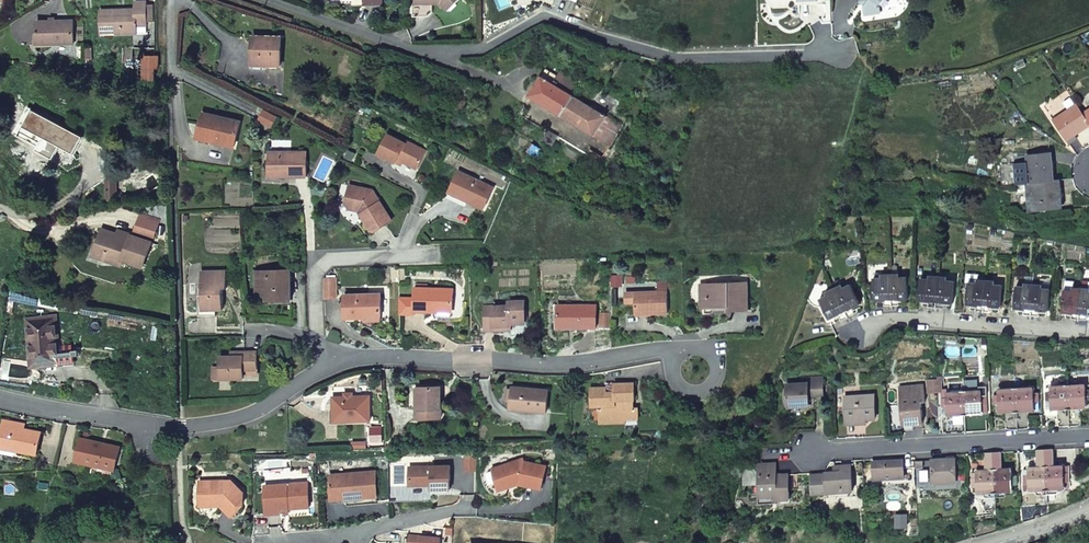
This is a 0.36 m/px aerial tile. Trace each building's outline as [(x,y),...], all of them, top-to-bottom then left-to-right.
[(413,16),(427,16),(431,11),(431,3),(440,3),(447,10),(456,0),(412,0),(413,16)] [(867,2),(864,6),(865,13),(881,11),(880,4),(883,0),(865,0),(867,2)] [(121,14),(121,9),(101,10),(101,33),(138,32),(138,24),(147,24),(147,17),(147,5),(146,1),(135,1),(135,9),(127,9),(127,13),(121,14)] [(74,21),(38,22),(38,34),(39,34),(40,45),(75,43),(74,21)] [(281,66),(282,38),(254,37),(253,66),(281,66)] [(145,56),(144,68),(144,80),(154,80),(155,68),(158,68),(159,56),(145,56)] [(546,69),(529,96),(562,116),(575,96),(571,94),(577,80),(561,70),(558,76),(546,69)] [(575,96),(562,116),(609,148),(622,125),(575,96)] [(1088,123),(1084,115),(1076,103),(1068,109),(1070,111),(1053,122),(1065,138),(1073,133),(1075,136),(1083,131),(1081,128),(1088,123)] [(61,147),(75,154),(84,137),(33,109),(23,126),(44,137),(38,148),(55,158),(61,147)] [(212,142),(235,147),(240,122),(203,114),(198,136),(213,139),(212,142)] [(543,139),(553,145),(559,136),(549,130),(543,139)] [(398,160),(404,163),(418,170),(427,151),(408,142),(407,144),(388,136),(379,155),(397,163),(398,160)] [(528,152),(538,158),(544,150),(534,144),(528,152)] [(601,161),(604,157),(591,149),(590,151),(587,150),(586,152),(601,161)] [(1053,171),(1052,162),(1049,162),(1048,152),(1028,154),(1029,174),(1027,174),(1028,183),(1037,182),(1051,181),(1050,172),(1053,171)] [(307,153),(269,153),(269,175),(286,175),(286,178),(307,178),(307,153)] [(599,164),(591,178),(596,182),(605,168),(599,164)] [(467,201),(484,209),(493,188),(459,172),(450,191),(468,199),(467,201)] [(117,180),(107,180),(108,191),(117,191),(117,180)] [(1057,180),(1051,181),(1037,182),(1038,200),(1035,201),(1036,210),(1060,208),(1059,198),(1061,198),(1060,189),(1057,189),(1057,180)] [(372,194),(349,188),(345,205),(349,211),(358,213),(371,232),(376,234),(392,223),(372,194)] [(465,206),(467,201),(468,199),(450,191),(447,197),(465,206)] [(130,239),(117,234),(102,230),(96,249),(106,253),(104,259),(122,265),(124,260),(144,266),(160,220),(139,212),(132,232),(140,234),(139,238),(131,235),(130,239)] [(132,234),(119,229),(117,234),(130,239),(131,235),(132,234)] [(106,253),(96,249),(93,256),(104,259),(106,253)] [(290,270),(257,271),(258,301),(291,300),(290,270)] [(201,272),(201,297),(202,310),(215,310),(223,309),(223,289),(226,289),(226,271),(201,272)] [(891,306),(890,271),(882,271),(882,277),(873,278),(874,300),(883,300),(883,306),(891,306)] [(898,271),(890,271),(891,306),(898,305),(898,299),(908,299),(907,277),(898,277),(898,271)] [(935,307),(938,273),(930,272),(929,278),(921,278),(919,300),(928,301),(928,306),(935,307)] [(946,274),(938,273),(935,307),(943,308),(944,302),(953,303),(955,280),(946,279),(946,274)] [(977,277),(979,277),(979,274),(967,273),(966,281),(969,282),(977,282),(977,277)] [(983,312),(986,278),(979,277),(977,277),(977,282),(969,282),(967,304),(976,305),(975,311),(983,312)] [(336,278),(325,279),(325,299),(337,298),(336,278)] [(994,279),(986,278),(983,312),(991,312),(991,306),(1000,307),(1002,284),(993,284),(994,279)] [(1030,316),(1033,282),(1025,281),(1024,286),(1016,286),(1014,308),(1023,309),(1023,315),(1030,316)] [(840,282),(832,286),(848,317),(854,313),(852,308),(860,304),(850,283),(842,287),(840,282)] [(1041,283),(1033,282),(1030,316),(1038,316),(1039,310),(1048,311),(1050,289),(1041,288),(1041,283)] [(706,296),(707,307),(722,307),(722,305),(727,305),(727,310),(747,310),(746,283),(701,285),(701,296),(706,296)] [(1078,320),(1081,286),(1072,285),(1072,290),(1064,290),(1062,312),(1070,313),(1070,319),(1078,320)] [(848,317),(832,286),(825,289),(827,294),(819,298),(830,319),(838,315),(841,320),(848,317)] [(1081,286),(1078,320),(1086,320),(1086,314),(1088,314),(1088,292),(1088,287),(1088,286),(1081,286)] [(417,289),(415,288),(415,298),(399,297),(399,315),(415,315),(415,311),(435,312),(435,309),(452,310),(453,290),(427,289),(417,289)] [(635,293),(635,314),(667,313),(667,292),(635,293)] [(366,317),(381,316),(381,294),(345,295),(345,319),(366,318),(366,317)] [(202,310),(201,297),(198,297),(198,316),(215,316),(215,310),(202,310)] [(494,326),(510,326),(510,324),(524,323),(524,302),(509,302),(509,307),(484,308),(485,331),(494,330),(494,326)] [(575,325),(575,328),(596,328),(596,305),(558,305),(557,324),(575,325)] [(611,327),(611,313),(599,313),(599,328),(611,327)] [(32,366),(58,363),(54,318),(27,321),(32,366)] [(243,356),(232,356),(221,357),(221,367),(213,367),(213,379),(245,378),(244,375),(244,370),(257,369),(257,351),(243,352),(243,356)] [(786,384),(787,406),(808,405),(808,396),(808,391),(812,391),(812,396),(822,395),(821,378),(800,379),(801,383),(786,384)] [(937,392),(937,381),(927,382),(928,393),(937,392)] [(606,388),(590,388),(591,406),(599,406),(599,408),(596,409),(596,411),(599,411),(599,423),(625,422),(625,419),(638,419),(638,409),(630,409),(630,400),(634,400),(633,384),(614,384),(614,393),(606,393),(606,388)] [(1075,384),(1068,385),(1070,425),(1082,424),(1080,408),(1086,407),(1086,398),(1088,398),(1088,389),(1086,389),(1086,387),(1082,384),(1075,384)] [(898,388),(900,403),(902,425),(913,424),(923,423),(922,403),(925,403),(924,385),(898,388)] [(1070,425),(1068,385),(1053,386),(1049,389),(1050,391),(1045,392),(1045,393),(1045,401),(1050,400),(1051,410),(1057,409),(1058,426),(1070,425)] [(979,390),(963,391),(952,392),(948,392),(945,394),(946,398),(941,398),(942,407),(946,406),(947,415),(953,415),(954,432),(965,431),(987,430),(987,419),(977,420),(977,414),(983,413),(982,405),(988,404),(986,386),(979,387),(979,390)] [(512,390),(511,401),(510,410),(547,413),(548,390),(512,387),(512,390)] [(1040,401),(1039,395),(1039,392),(1034,392),(1034,390),(1031,387),(1015,388),(1018,428),(1030,427),(1029,411),(1035,410),(1035,402),(1040,401)] [(440,388),(419,388),(419,409),(416,409),(416,419),(441,418),(440,388)] [(1018,428),(1015,388),(1000,389),(998,392),(998,394),(993,395),(994,404),(999,403),(999,412),(1005,412),(1007,429),(1018,428)] [(844,397),(845,420),(865,419),(874,419),(872,395),(844,397)] [(369,396),(333,397),(333,419),(345,419),(345,422),(370,421),(369,396)] [(902,425),(900,403),(896,403),(899,431),(913,430),(913,424),(902,425)] [(2,425),(0,436),(0,446),(16,449),(15,451),(35,455),(40,433),(2,425)] [(100,443),(80,439),(75,462),(114,471),(119,451),(99,446),(100,443)] [(1045,449),(1047,489),(1065,488),(1065,482),(1070,482),(1070,472),(1064,473),(1064,468),(1061,465),(1054,465),(1053,448),(1045,449)] [(1029,489),(1047,489),(1045,449),(1037,449),(1038,466),(1031,466),(1028,470),(1028,475),(1023,475),(1024,484),(1029,484),(1029,489)] [(978,493),(995,492),(993,452),(985,453),(986,469),(979,469),(976,472),(977,478),(971,478),(972,487),(978,487),(978,493)] [(993,452),(995,492),(1013,491),(1012,485),(1018,484),(1018,475),(1012,475),(1012,471),(1008,467),(1002,468),(1001,452),(993,452)] [(474,454),(462,455),(463,471),(475,471),(474,454)] [(523,457),(491,468),(492,473),(496,485),(498,490),(520,483),(542,488),(546,465),(524,460),(523,457)] [(956,459),(932,460),(934,482),(957,481),(956,459)] [(904,468),(904,462),(904,460),(874,462),(875,480),(905,478),(904,468)] [(776,463),(759,464),(760,486),(761,496),(776,495),(777,499),(790,499),(788,474),(777,474),(776,463)] [(448,465),(408,467),(409,485),(430,484),(431,490),(449,489),(448,465)] [(834,473),(812,474),(813,494),(853,491),(852,465),(842,466),(842,467),(842,472),(834,473)] [(352,498),(363,498),(378,496),(376,471),(329,475),(331,497),(352,495),(352,498)] [(494,485),(496,485),(492,473),(490,474),(488,477),(491,484),(494,485)] [(221,503),(221,506),(232,517),(242,506),(242,493),(229,481),(198,483),(199,507),(215,507),(215,503),(221,503)] [(281,508),(282,514),(290,513),(290,509),(310,507),(308,483),(265,487),(267,509),(281,508)] [(760,486),(757,486),(758,504),(777,503),(777,499),(776,495),(761,496),(760,486)] [(441,537),(409,534),(408,542),(441,542),(441,537)]
